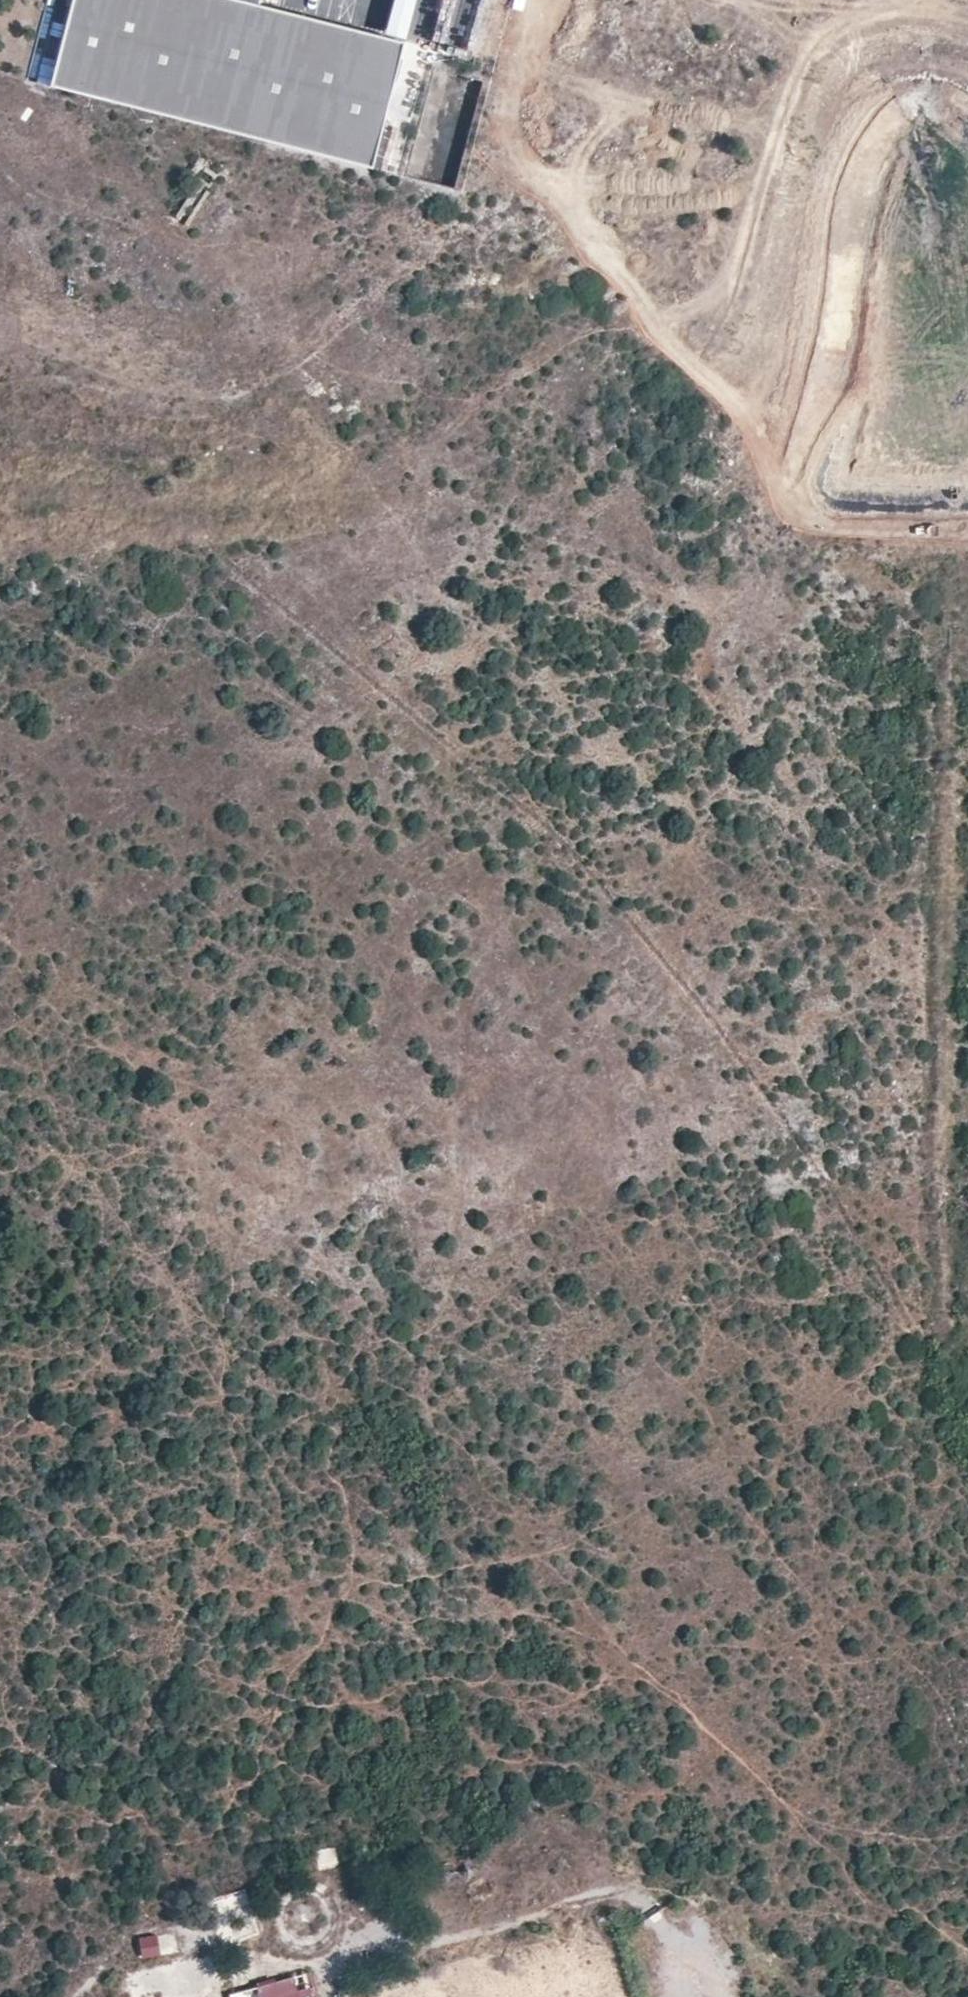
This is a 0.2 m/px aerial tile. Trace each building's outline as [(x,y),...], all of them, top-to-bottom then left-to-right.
[(260,3),(261,0),(72,0),(50,86),(227,131),(260,3)] [(373,168),(405,40),(260,3),(227,131),(328,157),(373,168)] [(160,1934),(145,1937),(148,1954),(163,1952),(160,1934)] [(298,1976),(303,1996),(321,1996),(315,1972),(298,1976)] [(234,1992),(235,1996),(303,1996),(298,1976),(234,1992)]
